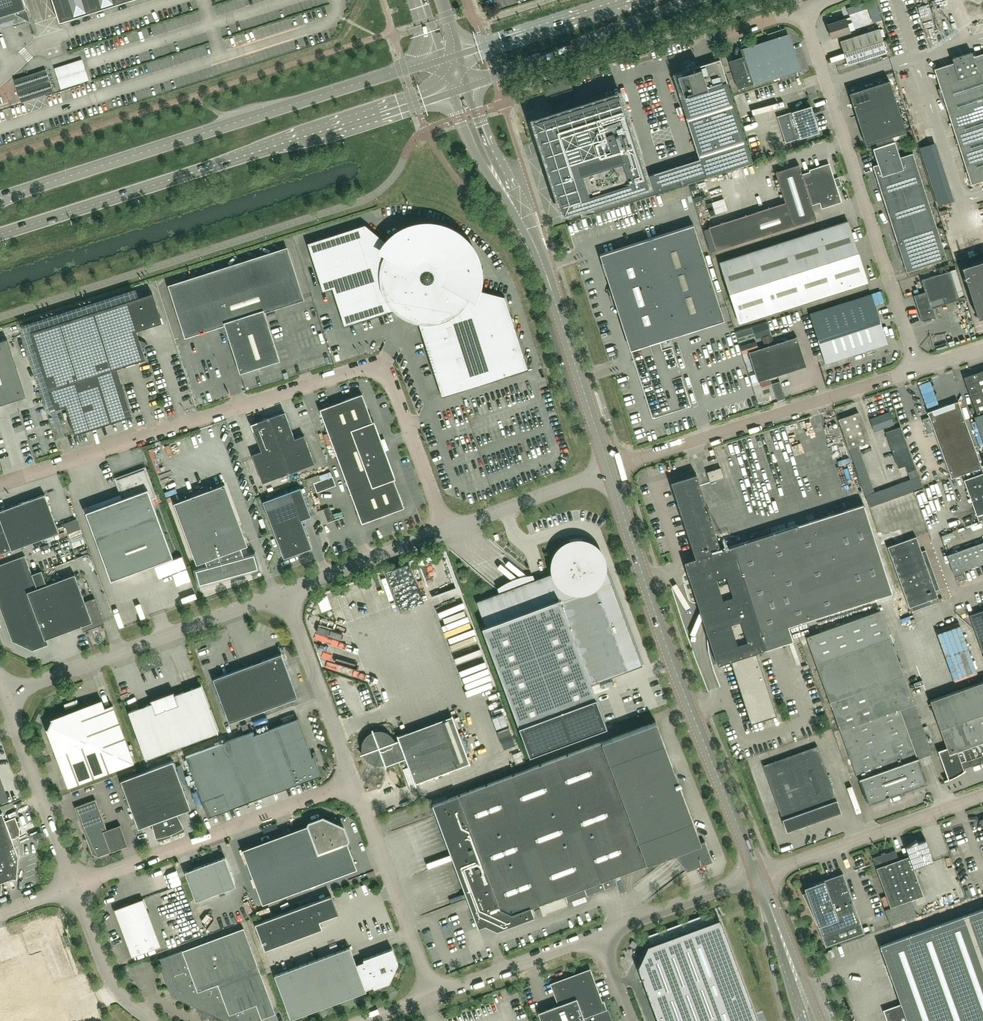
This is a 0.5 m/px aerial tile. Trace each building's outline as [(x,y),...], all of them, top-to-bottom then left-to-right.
[(28,20),(29,21),(31,21),(30,18),(33,17),(27,0),(0,0),(0,29),(28,20)] [(59,22),(129,0),(52,0),(59,22)] [(850,32),(846,18),(827,24),(832,37),(850,32)] [(887,52),(879,28),(840,41),(848,65),(887,52)] [(799,69),(788,37),(743,52),(744,56),(729,61),(738,89),(799,69)] [(973,56),(972,52),(952,58),(954,63),(934,69),(940,88),(937,89),(941,99),(944,98),(971,184),(982,181),(982,53),(973,56)] [(700,159),(645,176),(637,149),(619,94),(534,121),(551,175),(563,213),(571,211),(572,215),(592,208),(594,213),(753,162),(720,59),(673,74),(700,159)] [(60,91),(88,82),(81,61),(53,69),(60,91)] [(53,92),(46,69),(14,79),(17,88),(21,102),(53,92)] [(906,131),(889,80),(849,93),(866,144),(906,131)] [(819,132),(811,105),(777,116),(786,143),(819,132)] [(937,227),(913,153),(900,157),(895,141),(873,148),(878,164),(873,166),(897,240),(907,272),(947,259),(941,240),(937,227)] [(763,235),(816,218),(812,205),(819,202),(821,208),(842,202),(836,186),(833,187),(831,182),(835,180),(835,178),(834,178),(829,163),(809,169),(809,171),(802,174),(799,164),(775,172),(785,202),(755,212),(709,227),(716,250),(763,235)] [(724,198),(712,202),(716,214),(728,210),(724,198)] [(867,283),(848,220),(804,234),(805,235),(776,244),(720,262),(739,323),(841,290),(842,291),(867,283)] [(724,320),(694,225),(693,223),(618,247),(599,253),(614,300),(615,299),(622,321),(621,322),(630,350),(724,320)] [(474,267),(474,266),(473,263),(473,261),(472,259),(471,256),(469,253),(468,250),(467,249),(466,247),(464,245),(463,244),(453,235),(441,230),(438,229),(435,229),(433,228),(430,228),(428,228),(425,228),(421,228),(420,228),(416,229),(413,230),(410,231),(406,232),(403,234),(402,235),(399,237),(396,239),(394,241),(391,244),(390,245),(365,224),(307,243),(323,291),(332,288),(345,326),(396,310),(396,308),(419,320),(418,321),(439,387),(477,374),(480,385),(529,369),(505,297),(474,288),(475,285),(475,283),(475,280),(475,277),(475,275),(475,272),(475,269),(474,267)] [(280,360),(264,311),(302,298),(286,249),(171,286),(186,335),(215,326),(227,333),(240,373),(280,360)] [(982,317),(982,260),(962,267),(978,318),(982,317)] [(956,269),(951,271),(921,280),(925,292),(915,295),(923,321),(935,317),(932,306),(965,296),(956,269)] [(132,416),(117,368),(128,364),(128,366),(134,364),(134,362),(145,359),(142,349),(146,343),(145,342),(143,341),(141,340),(139,340),(136,330),(162,322),(153,293),(31,332),(49,389),(56,409),(65,406),(75,434),(132,416)] [(887,344),(871,294),(810,314),(826,364),(887,344)] [(767,321),(758,324),(762,337),(771,334),(767,321)] [(806,366),(797,337),(749,352),(758,381),(766,379),(769,378),(806,366)] [(26,397),(7,339),(0,341),(0,405),(26,397)] [(964,377),(977,415),(982,413),(982,370),(964,377)] [(785,398),(783,391),(776,393),(778,400),(785,398)] [(395,478),(374,421),(372,422),(362,394),(320,409),(362,523),(404,507),(394,479),(395,478)] [(766,406),(772,404),(769,395),(763,397),(766,406)] [(981,467),(958,401),(928,412),(952,478),(981,467)] [(874,431),(894,424),(890,411),(869,419),(874,431)] [(315,463),(304,435),(295,438),(289,422),(288,420),(285,413),(283,412),(276,415),(275,415),(274,415),(273,416),(269,418),(268,417),(289,474),(289,473),(315,463)] [(859,412),(839,419),(850,448),(858,445),(869,441),(859,412)] [(974,417),(982,441),(982,440),(982,414),(974,417)] [(289,474),(268,417),(267,417),(268,418),(262,420),(260,421),(253,424),(252,426),(255,433),(255,434),(255,435),(261,451),(252,454),(262,483),(284,475),(288,473),(288,474),(289,474)] [(487,419),(491,430),(495,428),(491,417),(487,419)] [(928,417),(922,419),(927,433),(933,431),(928,417)] [(916,469),(901,427),(886,432),(899,468),(906,465),(908,471),(916,469)] [(872,484),(858,445),(850,448),(871,507),(923,488),(919,477),(916,469),(908,471),(911,480),(875,493),(872,484)] [(724,477),(721,467),(707,472),(710,482),(724,477)] [(173,557),(151,498),(155,496),(144,469),(117,479),(124,498),(86,512),(111,580),(173,557)] [(982,473),(964,480),(977,515),(982,513),(982,474),(982,473)] [(793,640),(788,626),(892,592),(863,503),(720,550),(696,475),(697,475),(696,474),(671,482),(671,483),(696,558),(685,562),(707,633),(718,665),(731,661),(751,722),(750,722),(751,723),(777,715),(776,714),(756,652),(793,640)] [(336,485),(332,476),(314,483),(317,492),(336,485)] [(248,545),(225,484),(174,503),(197,564),(205,561),(208,567),(196,570),(200,584),(258,568),(254,554),(244,557),(241,548),(248,545)] [(312,548),(302,519),(311,516),(301,487),(262,501),(266,511),(284,558),(312,548)] [(56,522),(45,494),(0,511),(0,554),(59,532),(56,522)] [(329,507),(324,509),(328,520),(333,518),(329,507)] [(76,518),(64,523),(68,533),(81,529),(76,518)] [(940,589),(925,550),(922,551),(916,536),(888,547),(909,607),(938,597),(936,590),(940,589)] [(591,684),(642,665),(602,555),(601,555),(600,553),(598,550),(596,548),(595,547),(594,546),(591,545),(590,544),(588,543),(586,543),(585,542),(582,542),(580,541),(578,541),(578,540),(574,540),(574,542),(572,542),(571,543),(568,544),(566,545),(563,547),(562,548),(560,550),(558,552),(557,553),(556,556),(555,557),(554,560),(553,563),(553,565),(553,567),(553,570),(554,573),(476,602),(485,626),(482,627),(530,755),(607,726),(591,684)] [(947,555),(954,574),(982,563),(982,542),(947,555)] [(25,555),(0,565),(0,586),(32,574),(25,555)] [(47,585),(41,571),(32,574),(0,586),(0,605),(13,640),(33,649),(47,644),(46,639),(64,632),(47,585)] [(103,623),(94,599),(85,603),(75,574),(56,581),(74,629),(83,626),(84,630),(103,623)] [(74,629),(56,581),(47,585),(64,632),(74,629)] [(904,674),(891,637),(881,609),(807,636),(858,779),(859,779),(868,804),(872,803),(879,800),(886,798),(898,793),(899,795),(901,796),(904,794),(905,793),(904,791),(916,787),(924,784),(928,783),(919,758),(932,753),(904,674)] [(969,615),(982,653),(982,610),(969,615)] [(298,697),(292,683),(281,653),(213,679),(229,723),(298,697)] [(930,700),(947,747),(938,751),(948,778),(944,780),(945,781),(949,779),(953,777),(957,775),(961,773),(965,770),(965,769),(964,770),(963,768),(969,766),(981,762),(982,763),(982,681),(930,700)] [(219,731),(202,685),(174,695),(173,692),(174,692),(174,691),(150,700),(150,701),(151,701),(152,703),(128,712),(146,758),(219,731)] [(134,763),(112,705),(104,708),(101,700),(51,719),(52,720),(48,729),(46,728),(68,787),(134,763)] [(457,729),(452,715),(451,715),(452,716),(398,736),(398,735),(397,735),(399,740),(390,743),(390,742),(389,741),(388,740),(387,739),(386,738),(385,737),(384,737),(383,736),(382,736),(381,736),(379,735),(378,736),(376,736),(374,736),(374,737),(372,737),(371,738),(370,739),(370,740),(369,741),(368,742),(368,743),(367,743),(367,745),(367,746),(367,747),(367,748),(367,749),(367,750),(367,751),(362,754),(366,753),(367,754),(368,755),(369,757),(370,757),(371,759),(372,759),(374,760),(375,761),(377,761),(378,761),(379,761),(381,761),(382,761),(383,760),(385,766),(386,766),(386,765),(405,758),(409,767),(403,769),(410,788),(416,786),(415,783),(469,763),(470,764),(461,739),(457,729)] [(314,755),(312,756),(298,718),(254,735),(265,763),(275,792),(321,775),(314,755)] [(647,864),(674,854),(687,871),(712,861),(705,841),(701,843),(656,722),(433,805),(471,909),(478,927),(485,925),(497,930),(534,916),(531,907),(539,905),(543,916),(568,907),(564,895),(565,895),(568,902),(617,884),(614,876),(647,864)] [(249,802),(275,792),(265,763),(254,735),(253,731),(186,756),(208,817),(249,802)] [(841,812),(818,746),(763,765),(787,831),(841,812)] [(191,808),(173,761),(121,780),(138,828),(154,822),(157,835),(162,834),(165,833),(167,833),(170,832),(172,831),(177,829),(179,827),(181,826),(176,814),(191,808)] [(191,774),(185,776),(189,785),(194,783),(191,774)] [(128,845),(120,825),(107,830),(96,799),(75,807),(91,852),(92,852),(92,853),(99,856),(100,856),(128,845)] [(0,813),(0,894),(1,894),(2,879),(7,877),(17,878),(19,856),(12,839),(14,838),(20,836),(20,830),(19,827),(21,825),(18,826),(17,821),(15,817),(7,820),(5,821),(2,812),(0,813)] [(357,869),(348,844),(347,842),(349,839),(348,839),(344,827),(338,824),(336,825),(329,822),(329,820),(323,817),(323,818),(309,823),(309,822),(308,825),(242,849),(262,904),(357,869)] [(277,823),(262,829),(264,834),(279,828),(277,823)] [(906,846),(909,856),(913,868),(933,860),(925,838),(917,841),(916,840),(909,844),(906,846)] [(913,868),(909,856),(899,859),(895,850),(886,853),(886,855),(882,856),(881,855),(873,858),(890,907),(885,909),(891,925),(916,916),(911,901),(924,897),(913,868)] [(236,886),(225,857),(185,872),(196,901),(236,886)] [(864,933),(843,873),(813,884),(814,888),(806,891),(826,946),(864,933)] [(331,895),(255,924),(265,950),(322,929),(320,921),(338,914),(331,895)] [(161,946),(143,899),(115,909),(132,957),(161,946)] [(192,924),(187,909),(166,915),(172,934),(181,931),(180,928),(192,924)] [(880,946),(901,1004),(884,1010),(888,1020),(982,1020),(982,909),(880,946)] [(638,967),(641,977),(653,973),(671,1020),(757,1020),(719,919),(651,945),(651,944),(648,945),(638,967)] [(4,936),(36,1020),(80,1020),(43,921),(4,936)] [(244,928),(183,951),(182,950),(158,960),(171,996),(198,1008),(200,1013),(208,1016),(212,1015),(213,1015),(226,1020),(256,1020),(262,1019),(261,1019),(262,1018),(261,1016),(274,1011),(275,1014),(275,1013),(244,928)] [(389,983),(393,975),(398,964),(392,948),(363,959),(364,962),(357,964),(350,947),(274,975),(291,1019),(367,991),(366,989),(373,986),(374,988),(389,983)] [(600,1003),(588,972),(554,985),(557,993),(561,1004),(565,1015),(600,1003)] [(2,996),(0,997),(0,1020),(11,1020),(2,996)] [(607,1009),(604,1001),(600,1003),(565,1015),(561,1004),(538,1012),(541,1020),(611,1020),(607,1009)]
